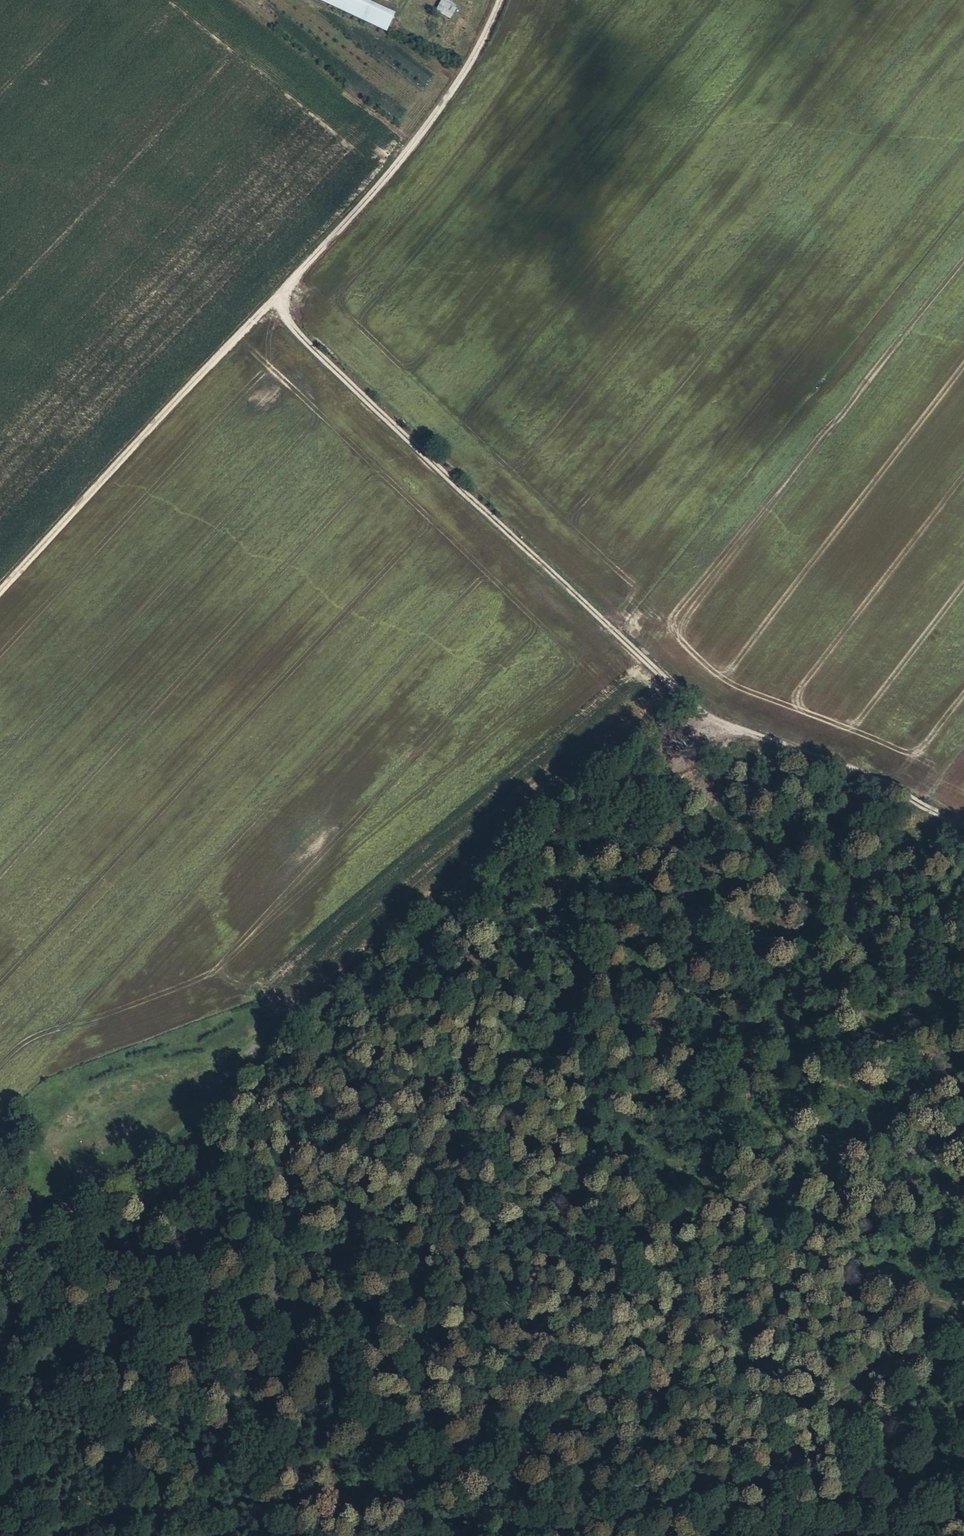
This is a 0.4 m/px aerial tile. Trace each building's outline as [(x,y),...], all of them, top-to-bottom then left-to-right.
[(384,29),(390,16),(357,0),(321,0),(384,29)] [(444,1),(438,10),(449,16),(455,8),(444,1)] [(412,762),(424,751),(418,745),(407,757),(412,762)]
